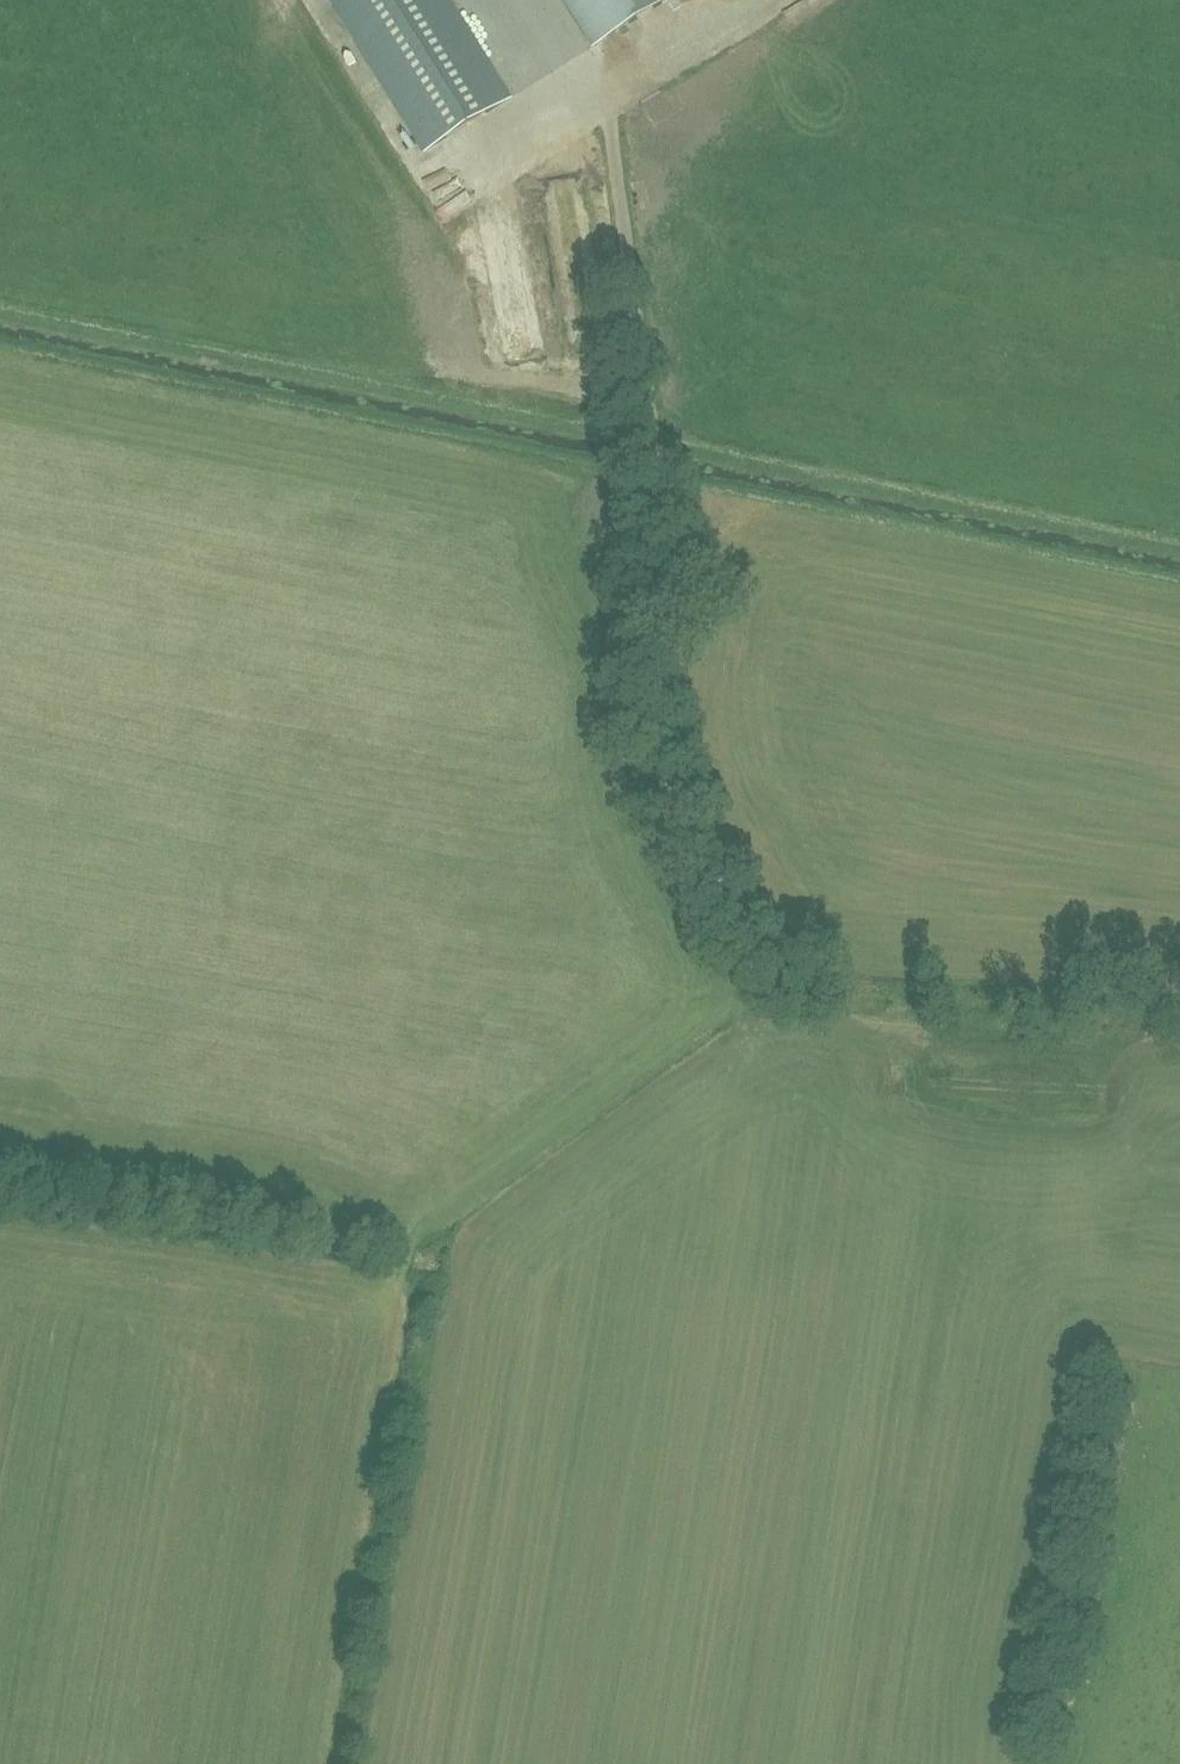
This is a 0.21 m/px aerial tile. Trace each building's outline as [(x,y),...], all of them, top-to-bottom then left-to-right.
[(426,151),(509,100),(447,0),(332,0),(426,151)] [(597,43),(666,0),(570,0),(597,43)] [(474,176),(446,189),(456,213),(485,200),(474,176)]
